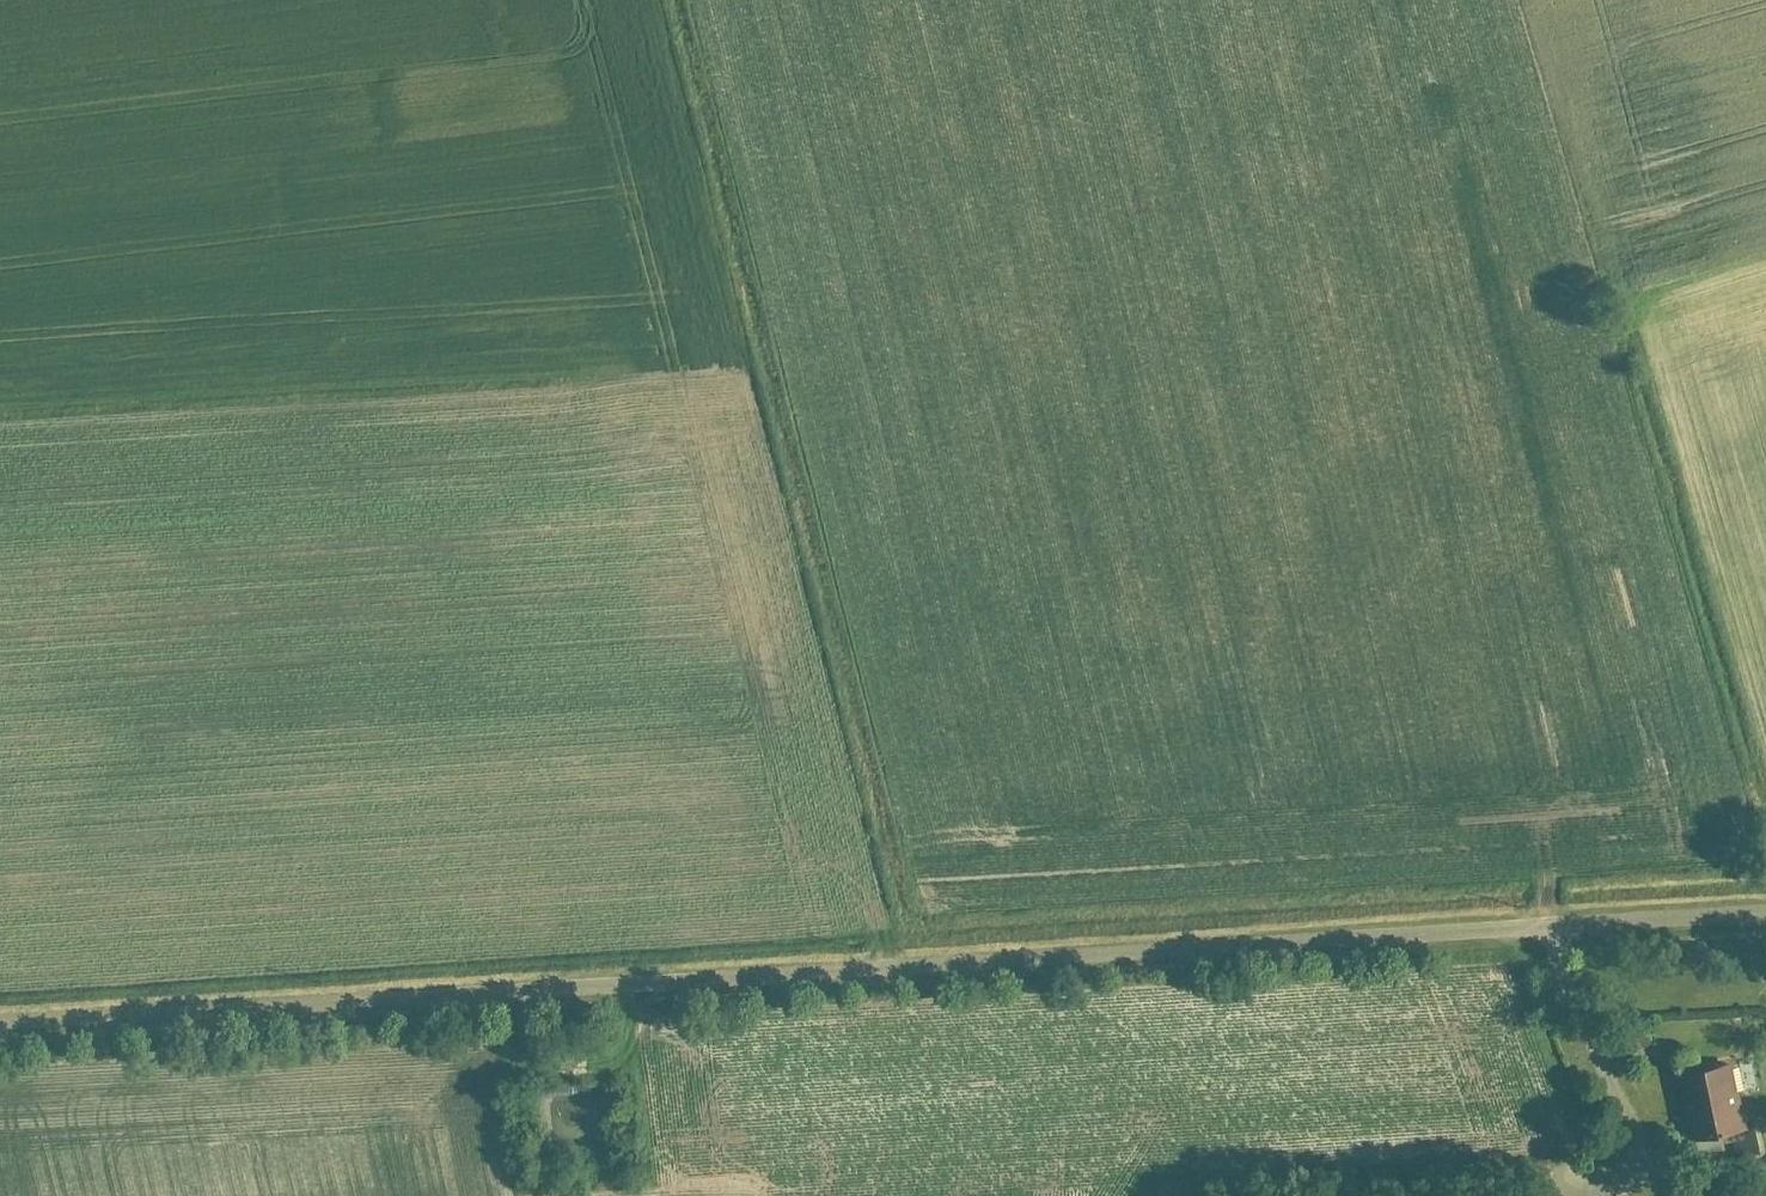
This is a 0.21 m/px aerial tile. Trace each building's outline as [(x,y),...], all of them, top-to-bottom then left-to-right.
[(1735,1064),(1673,1076),(1685,1144),(1748,1133),(1735,1064)]
